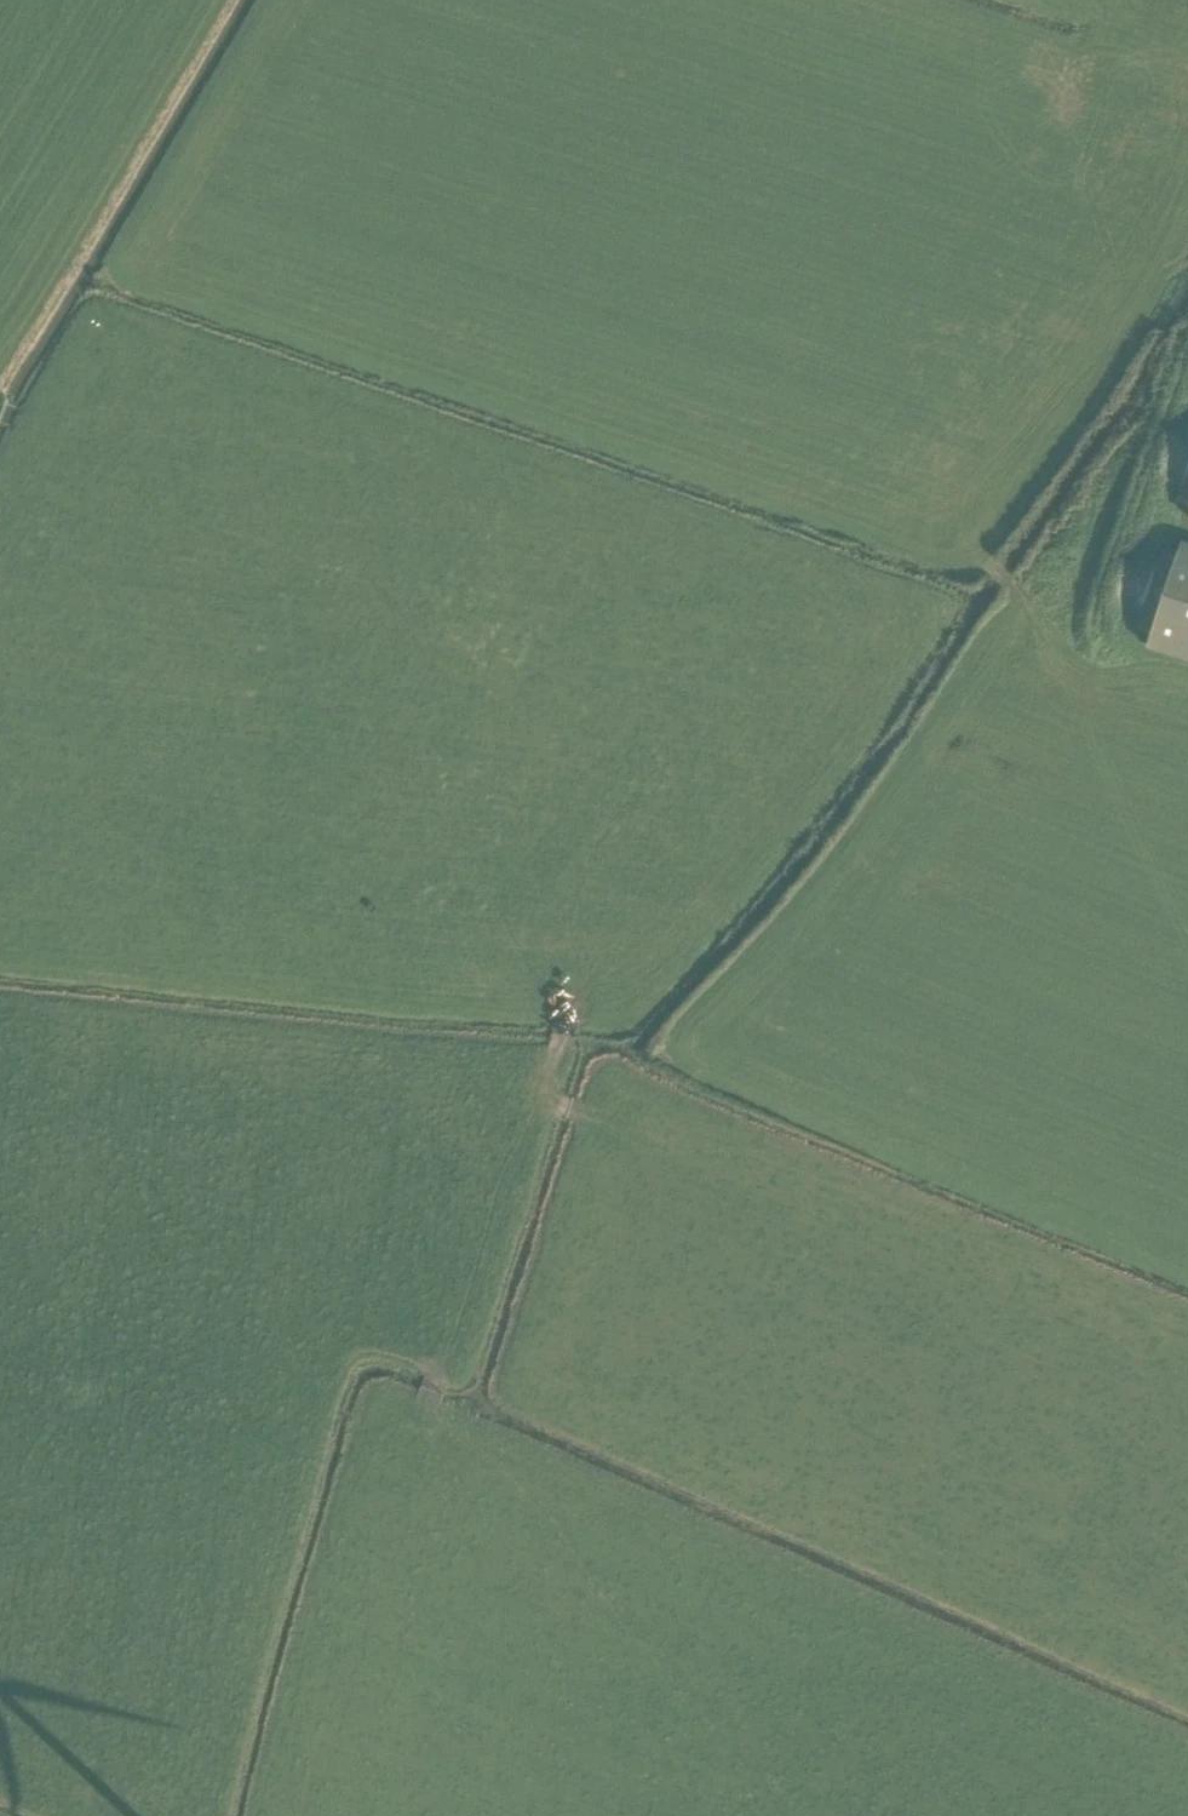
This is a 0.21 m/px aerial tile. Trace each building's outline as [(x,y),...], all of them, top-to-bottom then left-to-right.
[(1182,541),(1177,558),(1162,552),(1138,626),(1153,631),(1147,648),(1187,662),(1187,543),(1182,541)]
